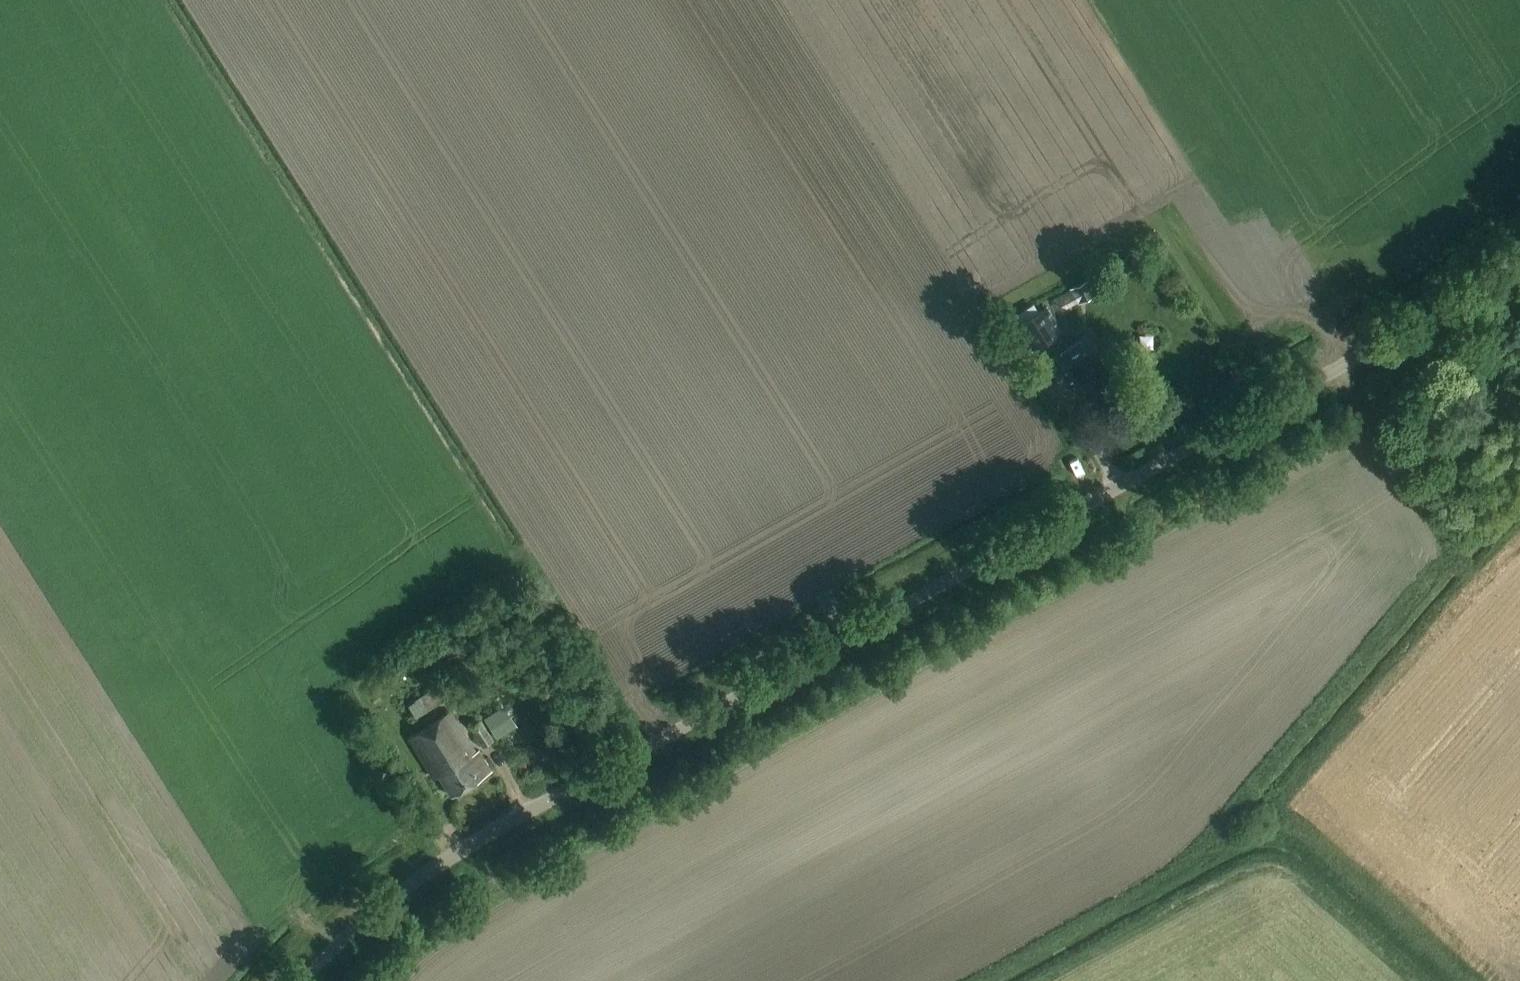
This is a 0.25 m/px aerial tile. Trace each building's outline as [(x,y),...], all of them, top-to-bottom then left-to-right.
[(1086,281),(1070,289),(1078,304),(1094,296),(1086,281)] [(1048,339),(1057,353),(1053,355),(1063,370),(1067,367),(1074,379),(1070,381),(1078,394),(1082,391),(1087,398),(1113,382),(1085,336),(1067,347),(1058,332),(1061,331),(1046,307),(1017,325),(1032,348),(1048,339)] [(445,682),(410,703),(419,717),(444,701),(443,699),(452,693),(445,682)] [(501,707),(484,718),(498,739),(514,728),(501,707)] [(473,755),(448,714),(408,737),(433,778),(438,775),(450,797),(489,773),(477,753),(473,755)] [(480,721),(470,727),(479,742),(490,736),(480,721)]
